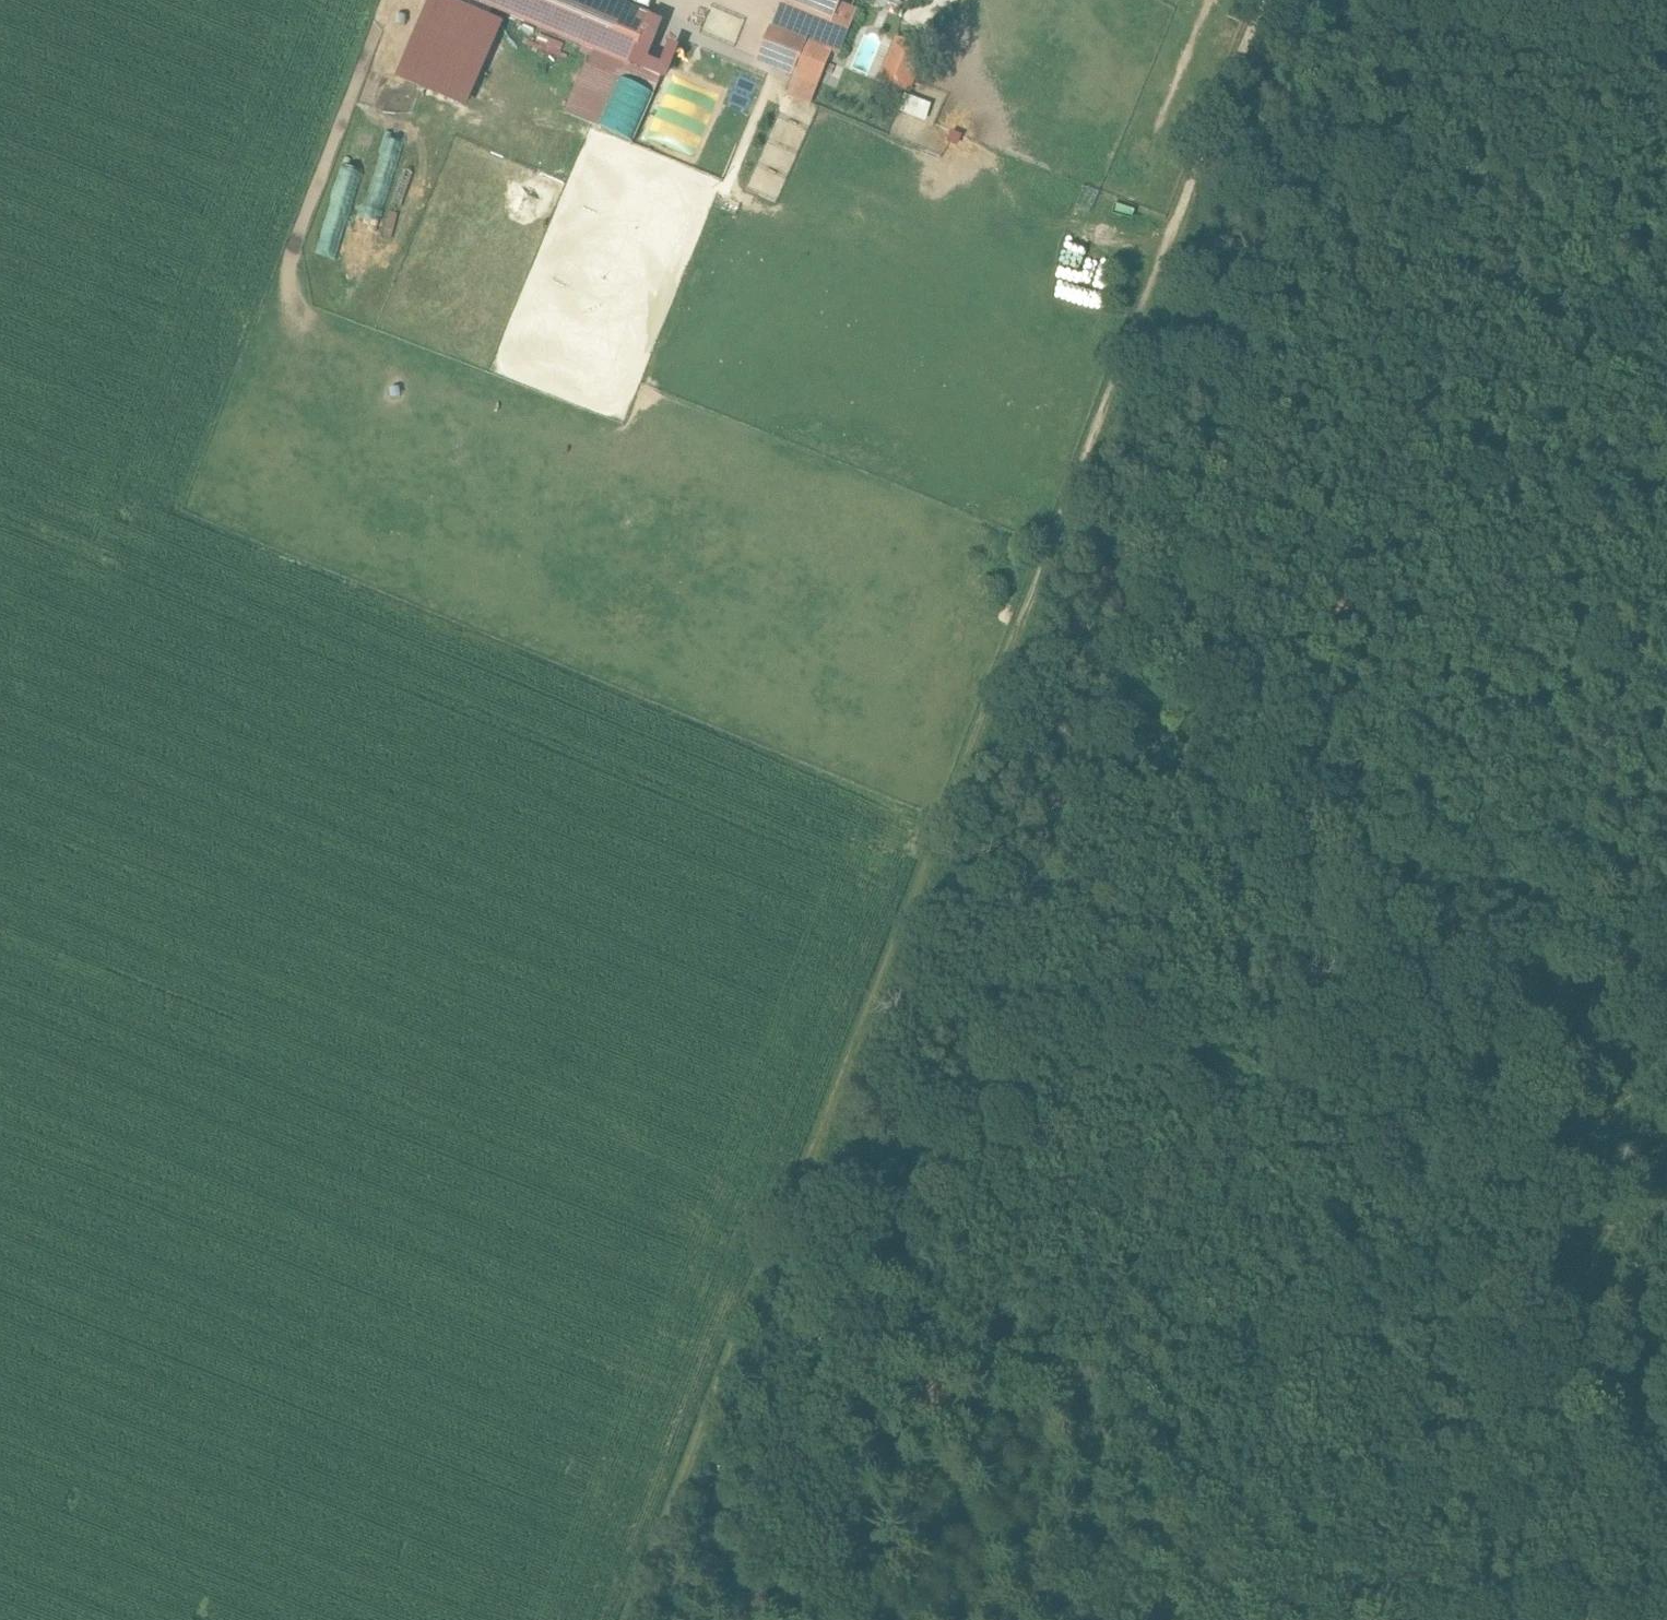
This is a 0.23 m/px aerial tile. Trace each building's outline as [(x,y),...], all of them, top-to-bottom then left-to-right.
[(498,19),(448,0),(421,0),(391,79),(464,107),(498,19)] [(610,0),(485,0),(483,4),(628,65),(648,16),(610,0)] [(781,5),(831,25),(841,0),(782,0),(781,5)] [(926,118),(930,101),(908,97),(904,114),(926,118)]
